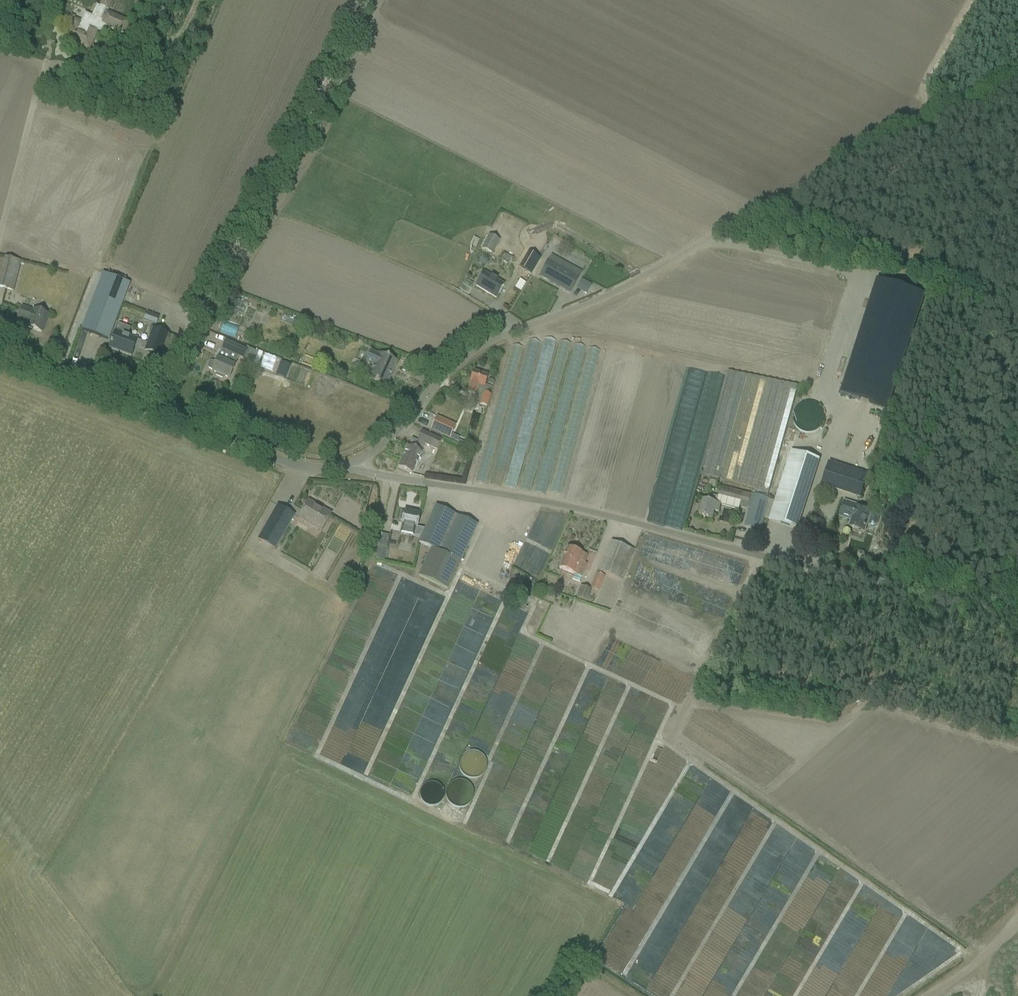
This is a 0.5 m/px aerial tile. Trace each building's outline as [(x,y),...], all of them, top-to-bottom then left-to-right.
[(108,12),(112,2),(109,0),(101,0),(98,7),(103,9),(97,22),(100,23),(99,25),(124,36),(130,22),(108,12)] [(88,49),(92,40),(93,38),(97,28),(88,24),(87,26),(83,24),(83,22),(74,18),(75,17),(70,16),(67,25),(72,27),(71,28),(70,30),(66,39),(88,49)] [(80,99),(85,87),(74,83),(69,94),(80,99)] [(499,241),(489,235),(481,249),(492,255),(499,241)] [(477,239),(474,248),(479,250),(482,241),(477,239)] [(524,259),(520,267),(532,274),(536,267),(540,260),(528,253),(524,259)] [(506,255),(502,261),(508,265),(512,259),(506,255)] [(20,262),(5,258),(0,277),(0,288),(13,291),(20,262)] [(546,265),(540,277),(570,294),(579,278),(578,278),(548,261),(546,265)] [(484,273),(476,286),(496,299),(504,285),(484,273)] [(108,340),(111,331),(130,284),(104,274),(85,321),(81,330),(108,340)] [(876,280),(840,394),(888,409),(925,296),(876,280)] [(524,282),(519,291),(525,295),(530,286),(524,282)] [(28,324),(27,327),(41,333),(48,315),(33,309),(33,312),(21,307),(17,320),(28,324)] [(285,323),(295,326),(297,319),(287,317),(285,323)] [(149,319),(147,323),(159,328),(161,323),(149,319)] [(118,323),(115,332),(112,339),(109,349),(117,352),(118,350),(123,352),(122,353),(131,356),(135,347),(145,350),(147,344),(137,340),(127,336),(130,328),(118,323)] [(224,333),(237,339),(241,330),(228,325),(224,333)] [(153,329),(147,344),(145,350),(145,351),(160,357),(168,334),(153,329)] [(251,362),(255,352),(248,349),(247,351),(225,341),(221,350),(251,362)] [(194,345),(189,356),(196,359),(201,348),(194,345)] [(372,367),(366,379),(376,384),(385,388),(397,362),(388,358),(370,350),(364,363),(372,367)] [(262,366),(267,355),(262,353),(257,364),(262,366)] [(212,372),(216,374),(215,377),(222,380),(224,377),(229,379),(236,363),(229,359),(227,364),(217,360),(216,362),(212,361),(208,362),(207,366),(208,369),(212,371),(212,372)] [(289,370),(291,365),(281,362),(279,367),(278,366),(276,373),(288,378),(290,371),(289,370)] [(767,499),(798,386),(728,371),(700,475),(756,491),(755,495),(767,499)] [(467,393),(475,396),(477,390),(484,392),(483,397),(480,405),(486,407),(490,396),(488,395),(490,387),(485,385),(487,377),(473,372),(470,383),(471,383),(467,393)] [(803,422),(805,422),(805,430),(818,430),(818,405),(803,406),(803,422)] [(470,415),(465,433),(476,436),(482,419),(470,415)] [(456,425),(436,416),(430,431),(449,440),(456,425)] [(398,468),(412,474),(422,453),(421,452),(425,445),(437,451),(441,441),(421,432),(417,441),(411,439),(408,446),(398,468)] [(797,530),(800,520),(820,460),(791,451),(775,501),(727,489),(720,487),(718,497),(711,495),(709,501),(704,500),(699,516),(712,519),(714,511),(718,512),(720,504),(739,510),(741,505),(748,507),(748,508),(750,508),(745,526),(748,527),(761,531),(764,518),(769,519),(769,520),(797,530)] [(860,498),(867,475),(829,463),(822,486),(860,498)] [(321,532),(326,524),(330,515),(329,516),(315,508),(316,507),(308,502),(303,511),(298,519),(321,532)] [(853,520),(851,525),(850,525),(850,527),(864,532),(871,513),(857,508),(857,506),(845,502),(840,517),(847,519),(848,519),(853,520)] [(275,549),(289,524),(294,515),(277,505),(272,514),(258,539),(275,549)] [(477,525),(435,506),(424,529),(420,538),(418,543),(431,549),(418,576),(447,590),(477,525)] [(419,516),(404,512),(401,525),(402,525),(400,534),(420,538),(424,529),(417,528),(419,516)] [(384,536),(382,548),(390,549),(392,537),(384,536)] [(622,581),(630,560),(633,551),(611,542),(607,551),(599,572),(622,581)] [(567,548),(563,559),(585,567),(587,565),(584,564),(587,556),(567,548)] [(580,582),(583,574),(585,567),(563,559),(559,568),(576,574),(574,580),(580,582)] [(598,591),(599,592),(605,577),(596,574),(591,588),(593,589),(598,591)] [(617,582),(614,589),(613,589),(611,594),(615,596),(620,583),(617,582)] [(621,598),(625,585),(621,584),(616,596),(621,598)] [(580,587),(576,598),(587,602),(591,590),(580,587)] [(658,749),(620,843),(632,847),(631,848),(646,854),(662,812),(666,814),(664,819),(674,823),(696,769),(685,765),(686,762),(672,756),(673,755),(658,749)]
